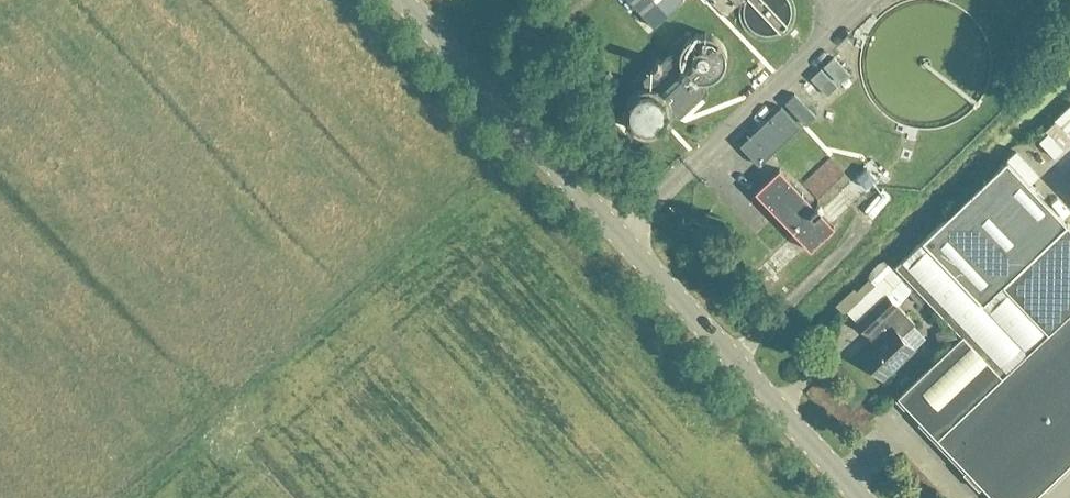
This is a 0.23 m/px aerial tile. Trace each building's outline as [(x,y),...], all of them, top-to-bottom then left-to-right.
[(654,25),(680,0),(630,0),(654,25)] [(710,0),(725,15),(737,3),(741,0),(710,0)] [(646,73),(646,85),(650,85),(653,85),(656,86),(659,88),(662,90),(664,92),(667,94),(669,98),(671,101),(672,104),(672,108),(672,113),(682,114),(708,89),(708,79),(703,79),(700,79),(695,79),(692,78),(689,76),(686,74),(684,71),(682,67),(681,64),(680,61),(680,57),(680,54),(680,51),(671,50),(646,73)] [(850,73),(833,55),(824,64),(840,82),(850,73)] [(836,85),(820,68),(811,77),(827,94),(836,85)] [(816,115),(795,93),(785,102),(806,124),(816,115)] [(635,118),(654,138),(675,118),(655,98),(635,118)] [(760,164),(800,125),(781,105),(741,144),(760,164)] [(1045,121),(1063,140),(1069,133),(1069,128),(1055,112),(1045,121)] [(1012,160),(1043,194),(1058,179),(1028,146),(1012,160)] [(896,263),(962,333),(898,394),(996,497),(1032,497),(1069,462),(1069,225),(1007,158),(896,263)] [(875,176),(867,166),(857,175),(865,185),(875,176)] [(835,225),(830,221),(779,167),(755,190),(811,248),(835,225)] [(889,293),(858,321),(868,332),(874,327),(882,336),(876,342),(862,355),(883,377),(914,347),(901,333),(915,321),(889,293)]
